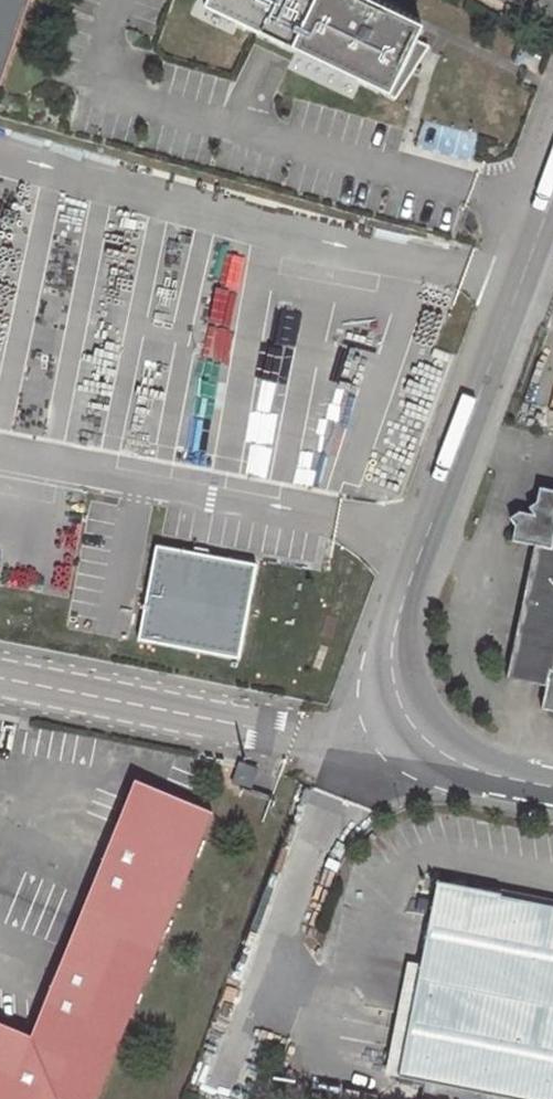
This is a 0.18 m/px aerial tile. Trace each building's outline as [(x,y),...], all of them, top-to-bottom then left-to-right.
[(30,0),(0,0),(0,85),(30,0)] [(421,31),(358,0),(208,0),(203,9),(388,99),(421,31)] [(415,43),(388,99),(393,102),(427,48),(415,43)] [(538,493),(532,516),(519,515),(509,521),(513,526),(509,543),(535,549),(508,679),(543,686),(538,710),(552,712),(552,495),(538,493)] [(253,565),(152,548),(136,643),(237,660),(253,565)] [(230,784),(247,790),(255,768),(238,762),(230,784)] [(212,809),(133,777),(76,922),(31,1035),(0,1022),(0,1098),(97,1098),(212,809)] [(508,1098),(552,1098),(552,912),(495,902),(496,894),(433,883),(396,1077),(508,1098)]
